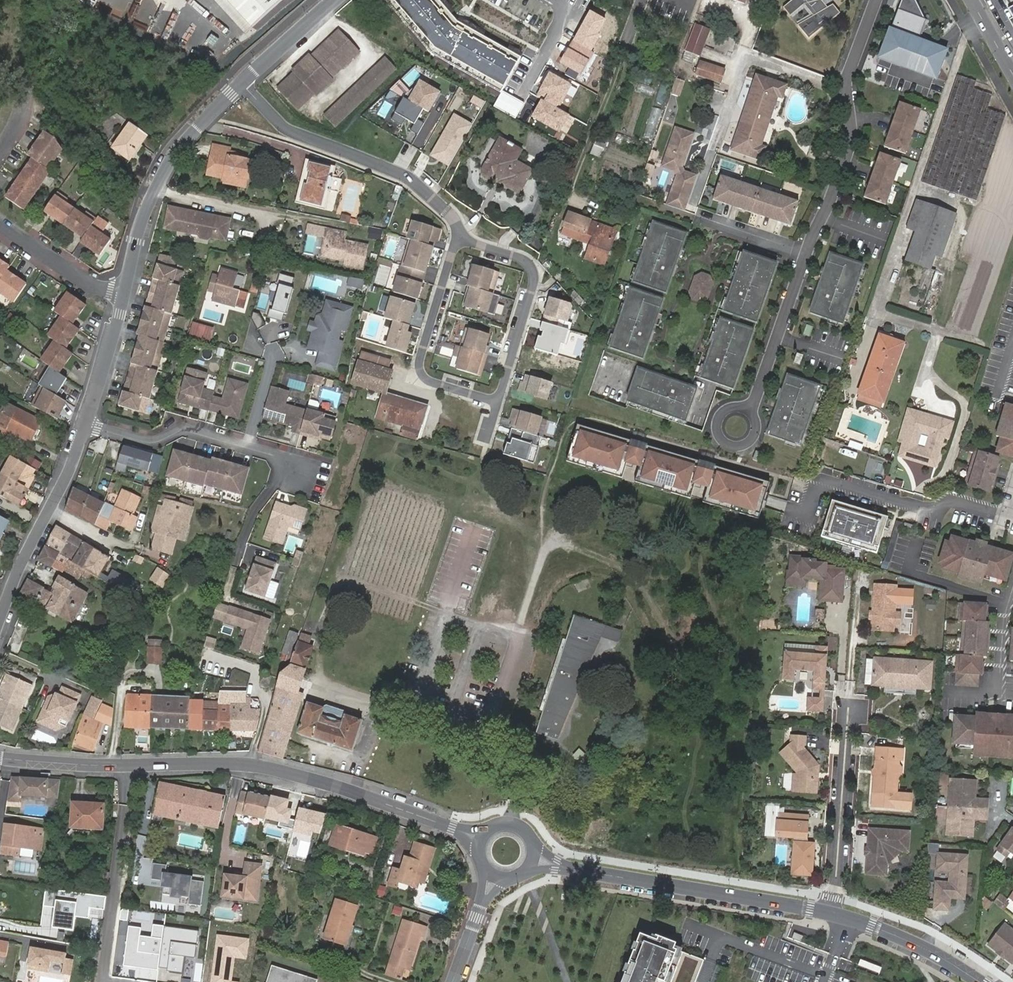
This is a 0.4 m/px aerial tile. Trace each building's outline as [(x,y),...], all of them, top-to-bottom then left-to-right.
[(260,23),(238,0),(225,0),(253,29),(260,23)] [(260,23),(284,0),(238,0),(260,23)] [(436,58),(502,94),(522,57),(461,24),(440,0),(383,0),(436,58)] [(509,30),(525,0),(495,0),(486,17),(509,30)] [(784,6),(791,15),(805,3),(814,14),(798,24),(810,38),(841,12),(834,3),(828,6),(826,4),(823,0),(792,0),(784,6)] [(890,32),(917,43),(926,19),(917,0),(902,0),(890,32)] [(700,57),(709,30),(694,24),(685,51),(700,57)] [(280,83),(300,104),(318,88),(321,90),(333,78),(331,76),(358,50),(337,28),(310,55),(308,53),(296,65),(298,66),(280,83)] [(890,32),(880,60),(936,81),(947,53),(937,49),(937,50),(917,43),(890,32)] [(385,54),(322,116),(334,128),(396,66),(385,54)] [(701,77),(705,64),(700,62),(696,75),(701,77)] [(720,83),(724,70),(705,64),(701,77),(720,83)] [(977,81),(958,74),(921,182),(976,201),(1006,115),(987,109),(992,94),(974,88),(977,81)] [(745,113),(769,121),(777,97),(782,98),(786,85),(757,76),(745,113)] [(437,90),(415,78),(391,120),(402,126),(405,120),(414,124),(410,131),(418,135),(430,113),(426,111),(437,90)] [(671,94),(680,97),(685,80),(676,78),(671,94)] [(906,153),(922,109),(900,102),(895,117),(896,117),(892,131),(890,131),(885,146),(906,153)] [(472,124),(452,113),(429,154),(448,165),(472,124)] [(761,146),(769,121),(745,113),(732,150),(761,160),(765,147),(761,146)] [(148,135),(130,122),(112,148),(130,160),(148,135)] [(693,135),(681,130),(675,128),(661,167),(667,169),(674,171),(676,176),(670,192),(675,193),(677,194),(688,197),(695,176),(684,173),(683,171),(681,168),(693,135)] [(36,150),(31,156),(35,159),(51,170),(64,152),(58,139),(48,131),(40,142),(46,146),(41,153),(36,150)] [(485,166),(484,169),(483,170),(483,172),(483,173),(483,175),(484,176),(485,178),(487,179),(489,179),(491,179),(492,179),(494,177),(501,181),(500,183),(519,194),(532,170),(516,161),(521,152),(513,148),(514,145),(508,142),(507,144),(500,140),(495,149),(485,166)] [(40,142),(36,150),(41,153),(46,146),(40,142)] [(212,147),(209,165),(215,166),(217,159),(225,160),(228,149),(212,147)] [(891,191),(903,158),(881,151),(876,166),(877,166),(875,173),(873,180),(871,179),(870,183),(891,191)] [(208,168),(244,176),(246,168),(243,167),(244,159),(236,157),(235,162),(225,160),(217,159),(215,166),(209,165),(208,168)] [(26,183),(39,191),(53,171),(51,170),(35,159),(26,172),(31,176),(26,183)] [(300,189),(304,190),(305,184),(307,169),(309,162),(306,162),(300,189)] [(324,195),(329,196),(330,189),(333,175),(334,167),(329,167),(316,164),(309,162),(307,169),(311,170),(308,185),(305,184),(304,190),(324,195)] [(243,180),(244,176),(208,168),(206,177),(222,179),(222,182),(234,185),(235,178),(243,180)] [(26,172),(21,179),(26,183),(31,176),(26,172)] [(333,175),(330,189),(338,190),(341,177),(333,175)] [(731,205),(740,182),(720,175),(712,199),(724,204),(725,202),(731,205)] [(26,183),(21,179),(16,186),(21,190),(26,183)] [(750,213),(759,188),(740,182),(731,205),(738,207),(738,208),(750,213)] [(16,186),(7,198),(26,211),(39,191),(26,183),(21,190),(16,186)] [(887,202),(891,191),(870,183),(866,195),(887,202)] [(771,218),(779,195),(759,188),(750,213),(763,217),(764,215),(771,218)] [(326,207),(329,196),(324,195),(304,190),(301,202),(321,206),(326,207)] [(683,211),(688,197),(677,194),(675,193),(670,192),(666,205),(670,207),(683,211)] [(65,225),(80,204),(69,196),(66,199),(58,194),(53,201),(46,212),(65,225)] [(783,224),(791,199),(779,195),(771,218),(777,220),(777,222),(783,224)] [(789,226),(798,202),(791,199),(783,224),(789,226)] [(941,258),(956,213),(915,200),(904,232),(914,235),(906,260),(930,268),(935,256),(941,258)] [(85,239),(97,222),(87,215),(90,210),(80,204),(65,225),(85,239)] [(165,229),(177,231),(182,211),(170,209),(165,229)] [(177,231),(183,232),(189,213),(182,211),(177,231)] [(212,238),(214,239),(219,219),(189,213),(183,232),(199,235),(202,239),(209,241),(212,238)] [(585,233),(586,231),(590,220),(568,213),(564,226),(585,233)] [(350,216),(342,215),(340,221),(349,223),(350,216)] [(39,221),(32,216),(28,222),(36,227),(39,221)] [(219,219),(214,239),(227,241),(231,221),(219,219)] [(590,220),(586,231),(594,233),(585,258),(604,265),(616,230),(590,220)] [(107,229),(97,222),(85,239),(83,242),(102,256),(114,239),(105,232),(107,229)] [(413,222),(408,239),(410,240),(433,246),(435,239),(437,240),(440,230),(413,222)] [(666,293),(685,235),(653,224),(633,283),(666,293)] [(345,259),(345,261),(344,266),(362,269),(367,246),(343,241),(345,232),(326,229),(324,239),(327,239),(325,252),(330,258),(330,259),(339,260),(342,258),(345,259)] [(198,248),(199,238),(175,234),(173,244),(198,248)] [(327,239),(324,239),(321,256),(330,258),(325,252),(327,239)] [(433,246),(410,240),(403,266),(425,273),(433,246)] [(756,324),(776,265),(743,254),(724,313),(756,324)] [(168,284),(176,259),(160,255),(153,279),(168,284)] [(842,325),(862,266),(830,255),(809,313),(842,325)] [(180,287),(184,273),(174,270),(177,259),(176,259),(168,284),(180,287)] [(10,269),(0,262),(0,284),(4,278),(8,273),(10,269)] [(541,265),(552,278),(556,274),(545,262),(541,265)] [(402,266),(394,292),(417,299),(425,273),(403,266),(402,266)] [(499,273),(474,266),(468,286),(493,293),(499,273)] [(219,275),(214,294),(211,302),(235,308),(236,306),(244,308),(248,294),(240,291),(240,290),(234,289),(238,272),(221,267),(219,275)] [(8,273),(4,278),(12,284),(16,278),(8,273)] [(207,292),(214,294),(219,275),(212,274),(207,292)] [(292,288),(295,278),(280,274),(277,284),(280,285),(273,310),(270,309),(268,317),(283,322),(285,314),(287,314),(294,288),(292,288)] [(699,302),(706,299),(711,284),(708,277),(701,275),(694,278),(689,293),(692,299),(699,302)] [(363,288),(364,279),(351,277),(349,285),(363,288)] [(27,286),(16,278),(12,284),(4,278),(0,284),(0,295),(14,305),(27,286)] [(164,298),(168,284),(153,279),(149,293),(164,298)] [(260,284),(254,283),(251,291),(257,293),(260,284)] [(176,301),(180,287),(168,284),(164,298),(176,301)] [(493,293),(468,286),(466,294),(469,295),(466,306),(495,315),(501,296),(493,293)] [(573,288),(570,295),(581,310),(588,304),(573,288)] [(663,301),(631,290),(620,321),(615,336),(611,349),(643,359),(663,301)] [(69,293),(55,312),(63,318),(65,319),(70,312),(78,317),(86,305),(69,293)] [(160,311),(164,299),(164,298),(149,293),(145,307),(160,311)] [(382,294),(376,316),(394,321),(409,326),(415,304),(382,294)] [(172,315),(176,301),(164,298),(164,299),(160,311),(172,315)] [(571,304),(551,298),(543,322),(556,326),(559,319),(568,321),(572,307),(571,304)] [(327,302),(324,315),(329,317),(331,310),(335,311),(337,304),(327,302)] [(338,341),(342,329),(347,331),(353,308),(337,304),(335,311),(331,310),(329,317),(324,315),(322,315),(318,317),(316,324),(314,331),(309,348),(321,351),(317,365),(335,370),(343,343),(338,341)] [(156,325),(160,311),(145,307),(141,321),(156,325)] [(168,329),(172,315),(160,311),(156,325),(168,329)] [(65,319),(73,324),(78,317),(70,312),(65,319)] [(260,314),(253,312),(251,319),(258,330),(266,325),(260,314)] [(615,336),(620,321),(607,317),(602,332),(615,336)] [(63,318),(49,337),(55,342),(66,349),(74,338),(67,332),(73,324),(65,319),(63,318)] [(571,330),(573,323),(568,321),(559,319),(556,326),(571,330)] [(740,370),(754,331),(721,320),(708,361),(740,370)] [(153,335),(156,325),(141,321),(137,335),(140,336),(152,339),(153,335)] [(407,333),(409,326),(394,321),(386,348),(406,354),(412,334),(407,333)] [(74,338),(80,330),(73,324),(67,332),(74,338)] [(200,326),(192,324),(188,337),(196,339),(200,326)] [(164,343),(168,329),(156,325),(153,335),(152,339),(164,343)] [(213,329),(200,326),(196,339),(209,343),(213,329)] [(467,328),(461,347),(487,354),(489,346),(487,346),(490,334),(467,328)] [(868,366),(893,375),(904,344),(879,335),(868,366)] [(148,354),(152,339),(140,336),(135,350),(148,354)] [(162,358),(166,343),(164,343),(152,339),(148,354),(162,358)] [(55,342),(41,362),(50,368),(52,369),(57,362),(64,367),(73,354),(66,349),(55,342)] [(461,347),(458,346),(455,356),(461,358),(457,369),(481,376),(487,354),(461,347)] [(224,357),(226,350),(219,348),(217,355),(224,357)] [(144,367),(148,354),(135,350),(131,364),(144,367)] [(352,384),(383,393),(386,394),(393,371),(388,370),(391,361),(368,354),(362,352),(352,384)] [(158,371),(162,358),(148,354),(144,367),(158,371)] [(449,367),(457,369),(461,358),(455,356),(453,356),(449,367)] [(25,357),(23,362),(36,368),(38,363),(25,357)] [(734,390),(740,370),(708,361),(702,379),(734,390)] [(59,374),(64,367),(57,362),(52,369),(59,374)] [(140,381),(144,367),(131,364),(127,378),(140,381)] [(883,403),(893,375),(868,366),(859,394),(883,403)] [(154,385),(158,371),(144,367),(140,381),(154,385)] [(50,368),(39,385),(42,387),(60,398),(64,392),(61,390),(67,380),(59,374),(52,369),(50,368)] [(207,374),(189,368),(179,402),(209,410),(213,396),(214,392),(203,389),(207,374)] [(687,423),(698,391),(640,370),(628,402),(687,423)] [(523,381),(520,391),(547,399),(552,382),(528,375),(526,382),(523,381)] [(787,377),(785,383),(767,435),(800,446),(818,393),(820,388),(787,377)] [(136,395),(138,387),(140,381),(127,378),(123,392),(136,395)] [(223,399),(213,396),(209,410),(226,415),(227,412),(232,414),(242,409),(249,384),(229,378),(223,399)] [(150,399),(154,385),(140,381),(138,387),(136,395),(150,399)] [(32,406),(58,419),(62,412),(60,410),(65,401),(60,398),(42,387),(32,406)] [(307,411),(285,405),(289,392),(271,387),(263,418),(273,421),(277,422),(295,427),(293,432),(309,436),(309,433),(321,437),(330,439),(336,418),(324,415),(322,412),(317,411),(315,412),(307,410),(307,411)] [(132,409),(134,400),(136,395),(123,392),(119,406),(132,410),(132,409)] [(146,414),(150,399),(136,395),(134,400),(132,409),(132,410),(146,414)] [(387,400),(381,399),(376,417),(404,426),(402,435),(417,439),(427,406),(389,395),(387,400)] [(1005,400),(998,425),(1012,429),(1012,403),(1005,400)] [(0,417),(0,436),(2,437),(6,429),(31,442),(41,421),(6,403),(0,417)] [(309,403),(307,410),(315,412),(317,411),(318,408),(317,405),(309,403)] [(227,412),(226,415),(239,419),(242,409),(232,414),(227,412)] [(528,462),(541,418),(514,410),(510,421),(513,421),(503,455),(528,462)] [(933,465),(942,436),(945,437),(949,422),(936,418),(935,420),(925,417),(926,415),(913,411),(901,453),(912,456),(911,459),(933,465)] [(768,482),(577,424),(566,461),(621,478),(620,480),(634,484),(635,481),(690,498),(691,495),(704,499),(703,502),(757,518),(763,500),(768,482)] [(998,425),(996,434),(1001,435),(997,450),(1012,454),(1012,429),(998,425)] [(134,450),(124,447),(121,455),(129,458),(130,452),(134,453),(134,450)] [(989,489),(999,455),(975,448),(965,482),(989,489)] [(153,455),(134,450),(134,453),(130,452),(129,458),(121,455),(115,471),(125,474),(126,468),(148,474),(153,455)] [(212,461),(174,450),(167,477),(204,487),(205,484),(212,461)] [(0,469),(0,472),(4,474),(13,456),(7,453),(0,469)] [(24,462),(13,456),(4,474),(30,488),(34,480),(31,479),(33,474),(36,469),(24,462)] [(27,457),(24,462),(36,469),(37,469),(40,464),(27,457)] [(250,469),(212,458),(212,461),(205,484),(242,495),(250,469)] [(0,484),(0,495),(18,506),(21,500),(23,495),(26,497),(30,488),(4,474),(0,484)] [(147,486),(145,485),(143,492),(153,494),(155,488),(147,486)] [(113,507),(76,489),(65,510),(106,530),(110,521),(130,531),(136,518),(129,515),(138,498),(121,490),(113,507)] [(876,554),(887,517),(832,500),(821,537),(876,554)] [(160,517),(156,533),(152,549),(172,554),(176,538),(180,523),(189,525),(193,509),(184,506),(165,503),(163,508),(158,507),(156,516),(160,517)] [(285,505),(277,503),(265,538),(283,544),(289,526),(301,531),(307,513),(294,508),(290,510),(284,508),(285,505)] [(152,532),(156,533),(160,517),(156,516),(152,532)] [(180,523),(176,538),(185,540),(189,525),(180,523)] [(72,561),(83,543),(57,527),(47,546),(72,561)] [(1012,555),(992,549),(991,553),(985,552),(987,544),(976,540),(975,544),(951,537),(950,543),(945,542),(939,562),(960,568),(957,577),(982,584),(985,574),(1005,581),(1012,555)] [(84,568),(95,550),(83,543),(72,561),(84,568)] [(47,546),(46,546),(39,559),(63,571),(65,570),(79,577),(81,574),(87,577),(90,572),(84,568),(72,561),(47,546)] [(131,597),(137,584),(109,568),(105,576),(100,573),(108,558),(95,550),(84,568),(90,572),(131,597)] [(301,561),(304,552),(298,550),(295,559),(296,559),(301,561)] [(277,563),(257,557),(246,591),(266,597),(271,580),(277,563)] [(825,600),(843,601),(845,573),(835,572),(835,571),(828,570),(828,567),(818,566),(818,563),(807,562),(807,559),(793,558),(791,579),(791,584),(805,585),(806,580),(826,582),(825,600)] [(169,575),(157,568),(151,579),(163,586),(169,575)] [(28,580),(21,594),(71,622),(87,594),(75,586),(75,584),(66,579),(66,576),(61,574),(60,574),(52,587),(53,588),(51,593),(28,580)] [(842,605),(843,601),(825,600),(826,582),(806,580),(805,585),(791,584),(791,579),(788,579),(787,592),(808,594),(809,584),(822,585),(820,603),(842,605)] [(274,600),(277,591),(277,588),(276,585),(275,582),(271,580),(266,597),(274,600)] [(894,626),(895,614),(898,588),(876,587),(874,613),(873,620),(872,631),(894,633),(894,626)] [(986,657),(988,622),(985,621),(986,604),(961,602),(960,620),(963,620),(961,655),(957,655),(955,685),(978,686),(978,674),(981,674),(982,656),(986,657)] [(225,621),(229,608),(218,604),(214,617),(225,621)] [(237,611),(229,608),(225,621),(248,629),(245,641),(252,643),(249,650),(259,653),(270,620),(237,609),(237,611)] [(816,609),(816,619),(824,620),(825,609),(816,609)] [(537,733),(559,740),(600,634),(603,625),(574,615),(557,669),(544,711),(537,733)] [(612,628),(603,625),(600,634),(609,637),(612,628)] [(612,628),(609,637),(617,639),(620,630),(612,628)] [(282,658),(292,662),(301,634),(291,631),(282,658)] [(258,752),(281,758),(300,699),(296,697),(312,647),(307,645),(310,637),(301,634),(292,662),(291,665),(281,672),(279,678),(258,752)] [(252,643),(245,641),(242,648),(249,650),(252,643)] [(786,644),(786,652),(816,654),(817,646),(786,644)] [(816,654),(786,652),(784,680),(795,681),(796,670),(815,672),(815,683),(826,684),(829,647),(817,646),(816,654)] [(163,663),(163,662),(163,649),(148,649),(148,663),(163,663)] [(886,690),(918,692),(918,691),(930,692),(933,665),(875,660),(873,688),(886,688),(886,690)] [(544,711),(557,669),(552,668),(539,709),(544,711)] [(0,697),(23,708),(33,686),(8,673),(0,689),(3,691),(0,697)] [(268,687),(272,675),(265,673),(261,684),(268,687)] [(825,699),(826,684),(815,683),(814,698),(825,699)] [(79,695),(62,687),(58,695),(55,693),(48,696),(37,720),(49,726),(52,721),(57,723),(60,717),(67,720),(79,695)] [(189,728),(232,730),(232,702),(245,703),(245,698),(246,692),(230,691),(230,702),(189,701),(189,709),(190,710),(189,728)] [(150,712),(151,696),(127,695),(124,727),(151,727),(151,712),(150,712)] [(189,701),(189,698),(151,696),(150,712),(151,712),(151,727),(189,728),(190,710),(189,709),(189,701)] [(0,697),(0,725),(12,731),(23,708),(0,697)] [(94,719),(101,706),(103,702),(93,698),(85,715),(94,719)] [(251,708),(251,698),(245,698),(245,703),(232,702),(232,730),(255,730),(261,709),(251,708)] [(814,698),(809,698),(808,711),(824,712),(825,699),(814,698)] [(323,707),(308,703),(298,732),(351,750),(361,720),(347,715),(344,710),(327,705),(323,707)] [(101,706),(94,719),(104,722),(112,725),(113,711),(101,706)] [(977,713),(977,717),(955,715),(954,742),(975,744),(974,755),(1012,757),(1012,715),(977,713)] [(84,715),(75,740),(95,747),(104,722),(94,719),(85,715),(84,715)] [(67,720),(60,717),(57,723),(64,727),(67,720)] [(818,773),(821,773),(821,767),(805,749),(808,746),(808,739),(794,738),(794,746),(783,755),(800,773),(799,777),(798,792),(819,794),(820,778),(818,778),(818,773)] [(899,768),(901,766),(901,761),(904,761),(905,751),(879,750),(878,769),(880,770),(879,774),(877,777),(876,795),(899,796),(900,780),(898,778),(899,768)] [(22,779),(12,778),(10,788),(20,789),(22,779)] [(58,800),(61,783),(22,779),(20,789),(10,788),(8,802),(21,803),(22,797),(58,800)] [(659,783),(652,780),(650,787),(657,789),(659,783)] [(976,780),(951,780),(949,834),(974,835),(975,817),(984,818),(985,799),(975,798),(976,780)] [(226,797),(160,783),(153,815),(219,828),(226,797)] [(240,792),(236,811),(238,814),(268,822),(271,797),(249,791),(248,794),(240,792)] [(84,825),(83,829),(103,830),(104,805),(73,803),(71,824),(84,825)] [(328,814),(298,807),(292,831),(322,838),(328,814)] [(813,867),(815,839),(808,839),(809,816),(770,813),(768,835),(794,837),(794,844),(796,845),(794,873),(799,873),(804,872),(809,870),(813,867)] [(6,825),(1,855),(18,857),(20,847),(33,849),(40,850),(43,830),(36,829),(6,825)] [(365,852),(370,836),(336,825),(330,845),(346,851),(347,848),(364,853),(365,852)] [(886,875),(887,861),(887,856),(894,850),(898,851),(910,851),(911,833),(872,830),(870,848),(873,848),(872,857),(870,856),(868,874),(886,875)] [(999,850),(1008,856),(1012,852),(1012,853),(1012,830),(999,850)] [(376,838),(370,836),(365,852),(371,854),(376,838)] [(398,882),(412,887),(414,880),(420,882),(425,864),(428,865),(430,866),(435,850),(416,844),(411,859),(406,858),(401,872),(394,870),(390,883),(397,885),(398,882)] [(347,848),(346,851),(363,856),(364,853),(347,848)] [(887,856),(887,861),(889,863),(901,855),(898,851),(894,850),(887,856)] [(958,892),(964,893),(967,856),(938,853),(937,870),(950,871),(949,883),(936,882),(934,909),(949,910),(950,897),(957,898),(958,892)] [(167,865),(153,863),(151,879),(162,881),(161,888),(172,889),(171,898),(190,900),(189,905),(201,906),(204,882),(193,881),(193,877),(166,873),(167,865)] [(245,879),(236,878),(226,876),(222,896),(256,901),(263,867),(247,864),(245,875),(245,879)] [(425,884),(429,869),(427,869),(428,865),(425,864),(420,882),(425,884)] [(950,871),(937,870),(936,882),(949,883),(950,871)] [(414,880),(412,887),(418,889),(420,882),(414,880)] [(105,897),(44,889),(41,906),(50,907),(47,927),(71,931),(73,917),(86,918),(88,907),(103,909),(105,897)] [(357,907),(337,900),(324,940),(344,946),(357,907)] [(402,910),(395,907),(393,914),(400,916),(402,910)] [(390,964),(385,976),(399,981),(403,968),(407,969),(412,952),(416,953),(420,938),(424,939),(426,930),(403,922),(390,964)] [(1007,923),(991,945),(1012,961),(1012,928),(1007,923)] [(141,928),(129,927),(124,964),(158,969),(164,925),(153,924),(151,937),(140,935),(141,928)] [(200,931),(164,925),(158,969),(182,973),(185,957),(196,958),(200,931)] [(641,932),(622,981),(665,981),(678,949),(675,948),(677,942),(660,935),(658,939),(641,932)] [(804,935),(795,932),(793,937),(802,940),(804,935)] [(216,933),(210,981),(237,981),(232,981),(235,959),(248,961),(251,938),(216,933)] [(0,942),(0,949),(0,950),(0,955),(6,957),(9,944),(0,942)] [(66,955),(31,948),(27,969),(49,973),(50,962),(64,964),(62,975),(70,977),(73,961),(65,959),(66,955)] [(678,949),(665,981),(722,981),(727,968),(716,963),(678,949)] [(968,955),(958,949),(955,954),(965,960),(968,955)] [(411,970),(416,953),(412,952),(407,969),(411,970)] [(862,959),(859,965),(881,973),(883,967),(862,959)] [(317,981),(271,967),(267,981),(317,981)]
